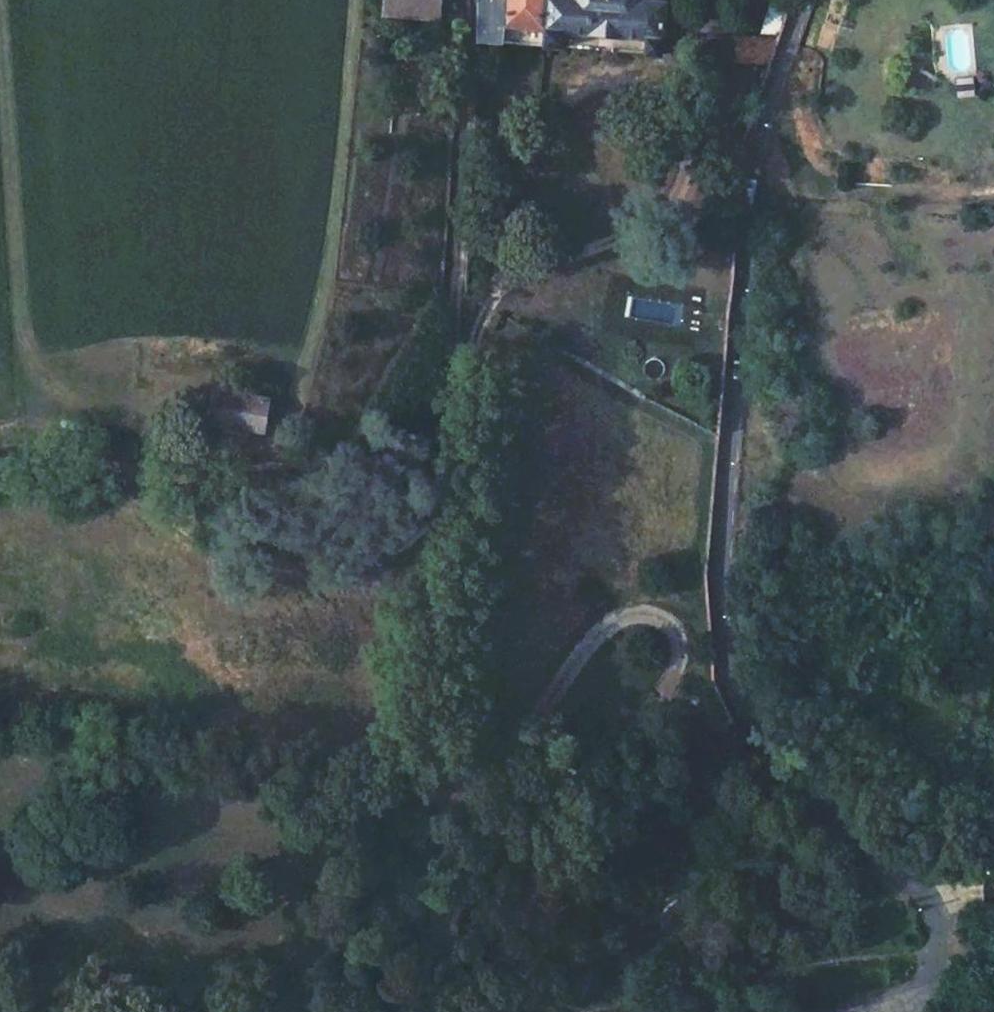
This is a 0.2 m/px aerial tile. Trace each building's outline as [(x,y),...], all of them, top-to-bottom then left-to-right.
[(436,0),(381,0),(380,14),(434,20),(436,0)] [(662,29),(665,0),(479,0),(479,40),(563,46),(564,30),(643,36),(642,52),(662,53),(662,29)] [(783,0),(772,0),(763,26),(779,30),(788,2),(783,0)] [(776,38),(735,33),(734,36),(733,57),(769,60),(776,38)] [(976,94),(972,77),(957,81),(961,97),(976,94)] [(254,398),(210,390),(204,425),(249,432),(254,398)] [(420,886),(403,884),(403,895),(419,897),(420,886)]
